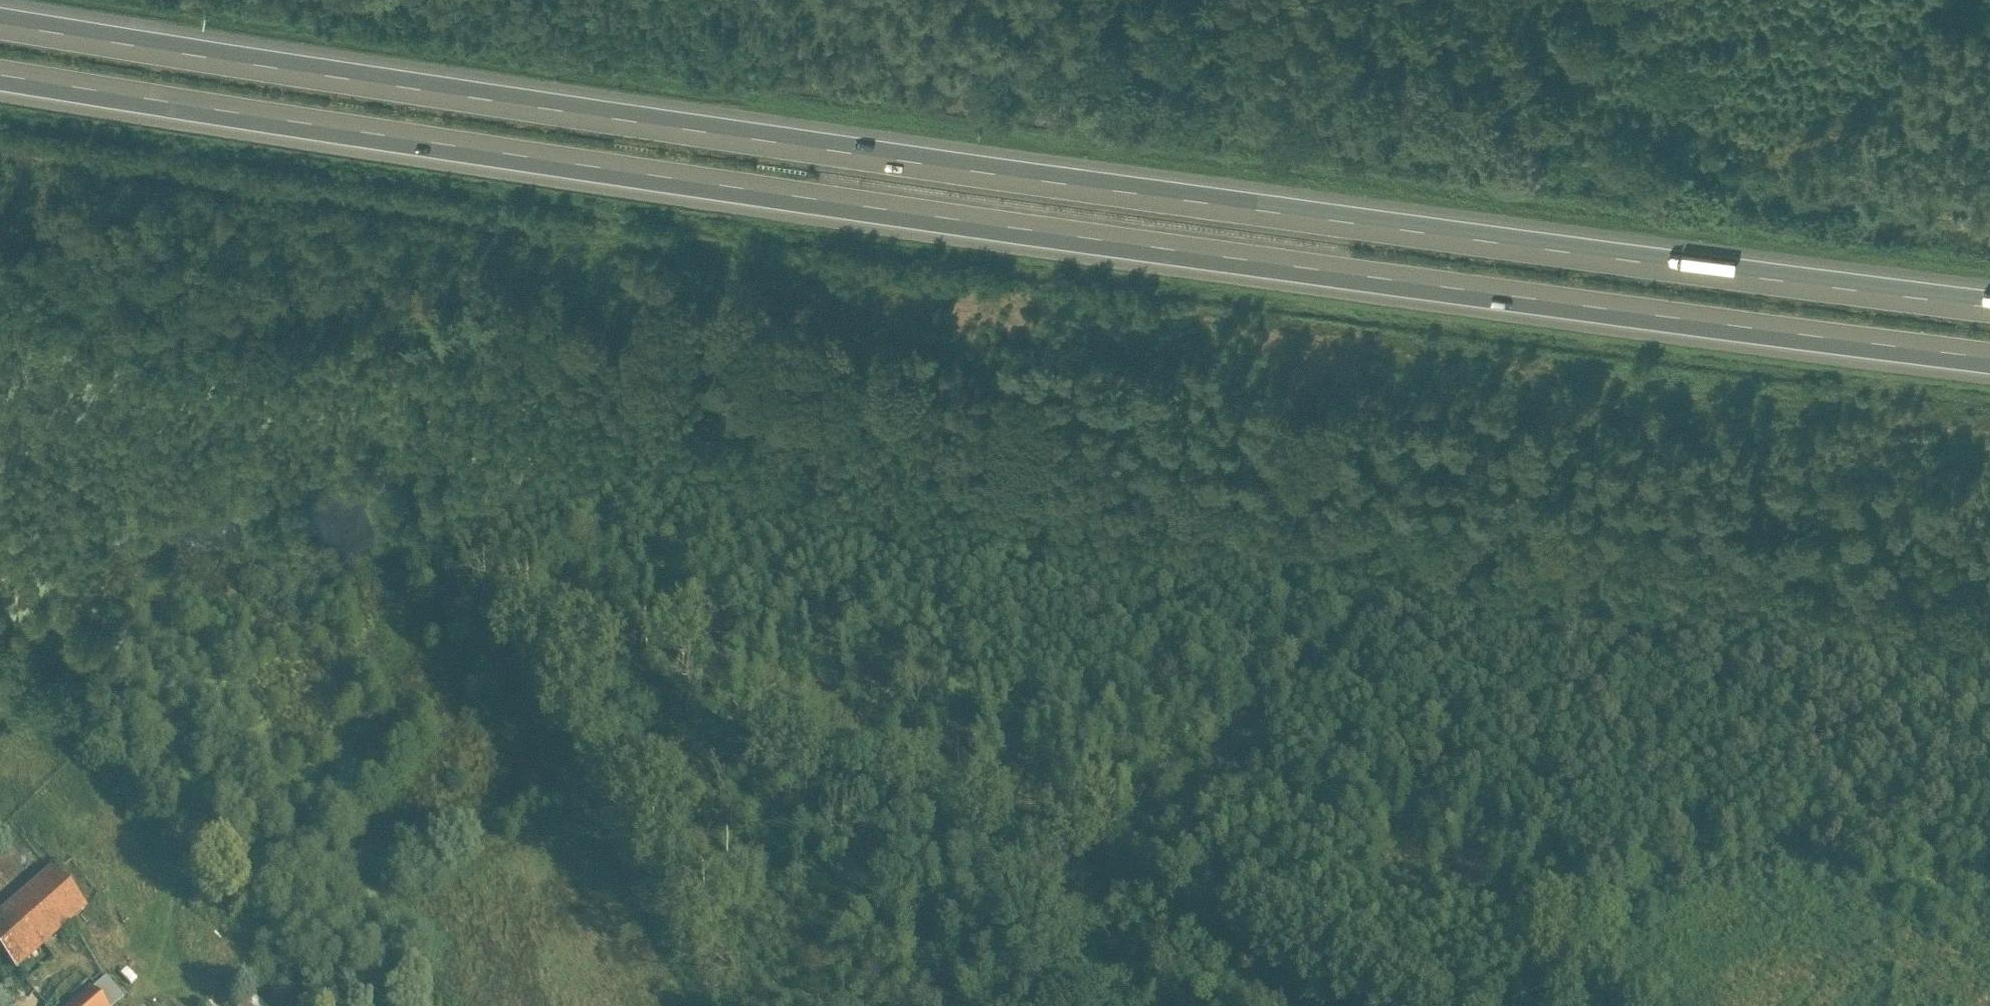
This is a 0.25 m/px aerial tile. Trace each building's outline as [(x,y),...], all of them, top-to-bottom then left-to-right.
[(1974,304),(1973,313),(1989,314),(1989,305),(1974,304)] [(52,870),(0,916),(0,951),(15,969),(85,908),(52,870)] [(92,988),(71,1005),(107,1005),(92,988)]
